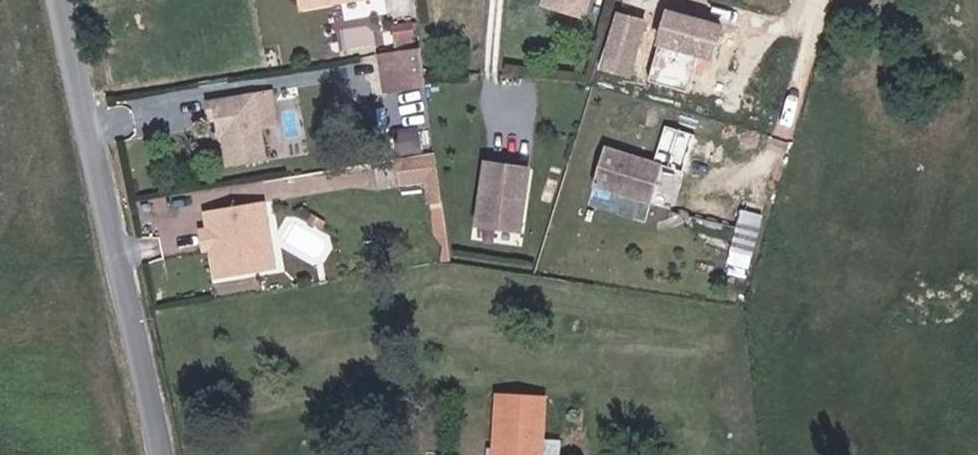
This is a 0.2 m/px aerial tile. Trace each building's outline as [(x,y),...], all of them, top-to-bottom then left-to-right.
[(302,10),(364,0),(300,0),(302,10)] [(588,0),(546,0),(543,8),(582,20),(588,0)] [(396,38),(418,37),(417,20),(396,21),(396,38)] [(420,48),(381,54),(386,93),(426,88),(420,48)] [(204,104),(207,120),(213,119),(217,140),(222,140),(227,169),(265,163),(254,96),(204,104)] [(424,150),(418,122),(393,128),(399,156),(424,150)] [(663,166),(606,148),(593,187),(651,205),(663,166)] [(435,154),(398,161),(402,187),(427,183),(430,203),(442,201),(435,154)] [(528,171),(486,165),(477,227),(519,233),(528,171)] [(251,235),(267,232),(263,204),(203,214),(207,234),(214,232),(217,249),(210,250),(215,279),(257,272),(251,235)] [(744,207),(730,261),(752,266),(766,212),(744,207)] [(202,251),(210,250),(217,249),(214,232),(207,234),(200,235),(202,251)] [(273,269),(267,232),(251,235),(257,272),(273,269)] [(543,440),(545,399),(498,396),(494,454),(561,454),(562,441),(543,440)]
